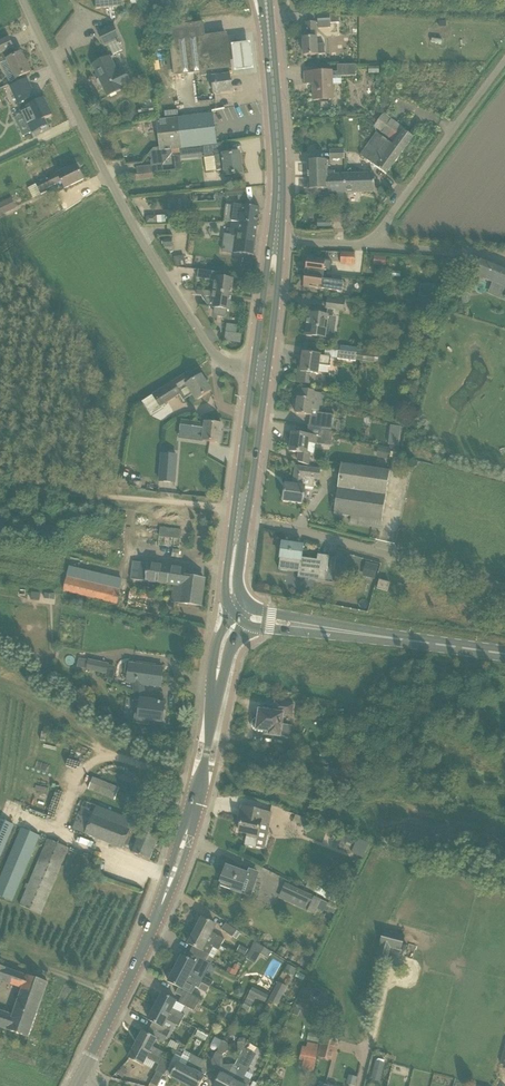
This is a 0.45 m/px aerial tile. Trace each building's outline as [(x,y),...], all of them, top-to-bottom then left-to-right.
[(116,6),(123,6),(122,1),(122,0),(96,0),(97,9),(116,6)] [(318,16),(318,24),(340,23),(339,15),(331,16),(331,15),(318,16)] [(325,44),(317,44),(316,22),(306,23),(307,38),(304,38),(304,56),(318,55),(325,55),(325,44)] [(212,77),(230,75),(229,69),(230,69),(226,34),(205,37),(203,23),(169,27),(169,31),(165,31),(166,44),(171,43),(171,46),(165,46),(167,60),(173,59),(175,76),(201,72),(202,76),(212,75),(212,77)] [(114,25),(108,27),(98,32),(102,39),(105,47),(109,45),(121,40),(114,25)] [(31,72),(22,53),(16,56),(12,48),(13,47),(9,38),(0,42),(0,53),(0,62),(1,63),(8,60),(17,79),(31,72)] [(254,43),(234,45),(237,72),(257,70),(254,43)] [(110,56),(92,65),(99,80),(100,79),(103,84),(102,85),(103,86),(107,97),(125,89),(125,88),(131,86),(123,68),(117,71),(110,56)] [(332,72),(305,73),(305,84),(314,83),(314,100),(333,100),(332,84),(342,84),(342,76),(356,76),(356,65),(338,65),(338,72),(332,72)] [(214,94),(233,92),(231,75),(230,75),(212,77),(214,94)] [(45,119),(52,116),(44,99),(37,102),(36,103),(33,97),(34,96),(36,96),(28,78),(10,87),(18,104),(20,103),(25,101),(28,107),(23,109),(20,110),(31,133),(48,125),(45,119)] [(182,148),(203,146),(217,144),(213,114),(179,118),(182,148)] [(413,138),(394,124),(382,115),(374,128),(378,131),(394,142),(392,144),(377,133),(361,155),(367,160),(387,175),(413,138)] [(151,166),(152,171),(152,173),(164,171),(163,165),(173,153),(172,150),(182,148),(179,118),(157,120),(160,147),(154,148),(148,156),(154,161),(151,166)] [(107,139),(108,135),(107,131),(100,134),(103,141),(107,139)] [(222,143),(217,144),(203,146),(206,172),(225,170),(226,176),(233,175),(233,178),(242,177),(242,174),(240,153),(224,155),(223,143),(222,143)] [(331,149),(331,152),(331,159),(345,159),(344,149),(331,149)] [(327,172),(328,172),(327,166),(331,166),(331,161),(308,161),(308,162),(309,174),(327,173),(327,172)] [(65,188),(84,179),(77,166),(67,171),(66,170),(36,185),(41,195),(48,191),(47,189),(62,181),(65,188)] [(335,172),(328,172),(327,172),(327,173),(309,174),(309,189),(309,190),(328,190),(328,193),(345,193),(344,175),(335,175),(335,172)] [(375,192),(374,174),(344,175),(345,193),(375,192)] [(238,196),(246,195),(246,188),(225,190),(226,197),(238,196)] [(0,202),(0,216),(17,208),(12,197),(0,202)] [(232,221),(232,222),(258,225),(260,208),(243,206),(242,206),(234,205),(233,213),(242,214),(241,222),(232,221)] [(147,224),(157,224),(157,216),(157,215),(146,216),(147,224)] [(254,256),(258,225),(232,222),(231,236),(239,237),(238,244),(234,244),(233,253),(254,256)] [(354,264),(355,253),(341,252),(341,263),(354,264)] [(186,255),(175,256),(176,265),(187,264),(186,255)] [(376,255),(375,263),(387,265),(388,257),(376,255)] [(326,263),(326,260),(308,258),(306,272),(324,275),(324,270),(330,271),(332,261),(331,261),(331,264),(326,263)] [(482,259),(475,276),(493,283),(488,294),(504,301),(504,268),(482,259)] [(214,280),(212,292),(231,295),(233,279),(220,278),(221,273),(199,270),(198,278),(214,280)] [(306,272),(305,282),(304,287),(343,293),(344,283),(323,280),(324,275),(306,272)] [(229,310),(231,295),(212,292),(202,291),(206,296),(212,297),(211,301),(215,301),(214,308),(215,308),(215,314),(216,316),(224,317),(227,315),(227,310),(229,310)] [(344,310),(345,300),(328,298),(327,308),(344,310)] [(328,316),(309,314),(306,335),(325,338),(328,316)] [(227,340),(242,341),(243,333),(238,332),(238,323),(227,323),(227,340)] [(357,354),(339,351),(338,359),(356,361),(356,360),(357,354)] [(363,361),(374,363),(375,354),(364,352),(363,361)] [(300,363),(297,382),(314,384),(315,374),(318,374),(319,365),(330,366),(331,357),(320,356),(320,355),(304,353),(302,363),(300,363)] [(375,354),(374,362),(387,364),(388,356),(375,354)] [(196,379),(190,371),(182,376),(153,396),(160,408),(182,394),(179,390),(187,385),(197,400),(211,391),(201,376),(196,379)] [(320,410),(321,401),(322,394),(315,393),(315,391),(303,390),(302,398),(298,397),(296,413),(311,415),(309,426),(323,428),(331,429),(333,415),(319,413),(319,410),(320,410)] [(203,441),(220,443),(222,425),(206,422),(206,424),(181,420),(180,431),(204,434),(203,441)] [(385,443),(401,444),(403,426),(387,424),(385,443)] [(308,435),(293,433),(290,452),(300,453),(298,462),(310,464),(311,454),(307,453),(308,443),(323,445),(323,440),(332,442),(333,432),(323,430),(323,428),(309,426),(308,435)] [(400,446),(399,446),(390,445),(390,449),(394,449),(394,452),(400,453),(400,446)] [(392,450),(379,447),(377,456),(390,459),(392,450)] [(177,455),(163,454),(161,481),(175,482),(177,455)] [(381,528),(382,521),(390,472),(342,464),(334,514),(360,518),(359,524),(381,528)] [(314,488),(315,479),(319,480),(320,470),(296,467),(293,485),(286,484),(284,501),(303,504),(305,487),(314,488)] [(159,536),(170,537),(181,539),(182,530),(160,527),(159,536)] [(318,560),(302,558),(304,546),(283,543),(279,570),(299,573),(300,568),(327,572),(329,555),(319,554),(318,560)] [(173,549),(172,556),(179,557),(180,550),(173,549)] [(201,606),(205,579),(185,577),(186,569),(134,561),(131,579),(183,587),(181,603),(201,606)] [(378,565),(369,563),(366,577),(375,579),(378,565)] [(67,577),(64,590),(118,603),(121,590),(67,577)] [(388,592),(390,583),(379,580),(377,589),(388,592)] [(42,601),(54,603),(56,594),(44,592),(42,601)] [(100,672),(102,663),(89,660),(79,658),(77,667),(87,669),(100,672)] [(136,693),(144,692),(143,684),(161,687),(163,668),(150,667),(150,664),(137,662),(136,665),(129,664),(129,665),(127,664),(126,673),(128,673),(127,682),(133,683),(136,693)] [(108,664),(102,663),(100,672),(106,673),(108,664)] [(159,702),(146,700),(144,692),(136,693),(137,700),(141,700),(139,719),(140,719),(139,724),(148,725),(149,720),(162,722),(165,705),(161,704),(161,702),(159,702)] [(292,715),(294,704),(275,702),(274,713),(260,711),(259,719),(258,719),(257,719),(256,720),(255,720),(255,721),(254,721),(254,722),(253,723),(253,724),(253,725),(254,726),(254,727),(255,728),(256,728),(256,729),(257,729),(257,730),(270,732),(269,735),(285,737),(285,738),(288,738),(288,736),(290,736),(292,725),(282,724),(283,714),(292,715)] [(115,800),(119,788),(93,778),(89,789),(115,800)] [(333,785),(326,783),(323,794),(330,796),(333,785)] [(131,853),(150,860),(156,846),(158,845),(160,842),(158,840),(159,838),(140,830),(138,829),(140,823),(84,801),(73,829),(123,849),(124,847),(132,850),(131,853)] [(272,813),(242,806),(240,814),(242,817),(239,831),(248,833),(247,837),(246,837),(245,845),(256,848),(258,838),(261,824),(269,826),(272,813)] [(293,821),(305,826),(309,823),(309,820),(296,815),(293,821)] [(14,824),(0,819),(0,857),(14,824)] [(0,880),(0,896),(12,901),(40,836),(22,828),(0,880)] [(48,839),(20,906),(41,914),(69,848),(48,839)] [(227,866),(221,882),(234,887),(233,890),(242,894),(249,874),(227,866)] [(314,880),(309,889),(314,892),(317,886),(319,882),(314,880)] [(315,896),(303,890),(285,883),(281,891),(311,905),(315,896)] [(195,931),(222,945),(225,940),(214,934),(218,926),(202,918),(195,931)] [(233,937),(237,930),(226,923),(221,929),(233,937)] [(376,962),(386,964),(391,948),(401,951),(405,935),(384,930),(380,945),(376,962)] [(207,961),(212,964),(218,950),(219,951),(222,945),(195,931),(189,944),(193,946),(190,952),(207,961)] [(255,942),(251,949),(261,955),(268,959),(272,952),(255,942)] [(248,949),(243,947),(239,953),(245,956),(248,949)] [(183,956),(176,969),(202,982),(211,987),(213,982),(200,975),(207,961),(190,952),(187,958),(183,956)] [(237,965),(235,964),(233,969),(229,967),(226,971),(237,977),(241,967),(242,965),(238,962),(237,965)] [(297,969),(288,965),(284,971),(294,976),(297,969)] [(0,966),(0,1027),(29,1037),(30,1036),(29,1036),(48,984),(48,983),(0,966)] [(199,988),(202,982),(176,969),(169,982),(183,990),(185,991),(192,994),(196,987),(199,988)] [(265,979),(261,989),(271,993),(275,982),(265,979)] [(287,987),(278,982),(269,1000),(278,1005),(287,987)] [(256,997),(261,1000),(264,993),(253,987),(249,994),(256,997)] [(198,1005),(201,999),(192,994),(185,991),(182,996),(198,1005)] [(163,994),(156,1007),(182,1021),(185,1015),(174,1009),(178,1002),(163,994)] [(182,996),(178,1003),(194,1011),(198,1005),(182,996)] [(250,1009),(254,1000),(248,997),(243,1006),(250,1009)] [(153,1022),(150,1028),(167,1037),(171,1031),(165,1028),(169,1021),(179,1026),(182,1021),(156,1007),(149,1020),(153,1022)] [(143,1032),(136,1045),(163,1059),(166,1053),(154,1048),(158,1041),(164,1044),(167,1037),(150,1028),(147,1034),(143,1032)] [(323,1036),(317,1057),(334,1061),(340,1040),(323,1036)] [(217,1052),(223,1056),(223,1055),(228,1051),(228,1043),(223,1041),(217,1052)] [(300,1060),(316,1063),(320,1045),(308,1042),(307,1047),(302,1046),(300,1060)] [(251,1081),(245,1074),(257,1050),(246,1044),(235,1065),(235,1066),(241,1069),(232,1085),(248,1085),(251,1081)] [(163,1059),(136,1045),(129,1058),(143,1065),(145,1066),(148,1059),(159,1065),(156,1071),(164,1075),(165,1074),(171,1063),(163,1059)] [(171,1063),(165,1074),(185,1084),(198,1058),(193,1055),(191,1058),(183,1054),(178,1051),(171,1063)] [(217,1068),(223,1056),(217,1052),(216,1052),(213,1060),(212,1063),(213,1065),(216,1068),(217,1068)] [(189,1085),(200,1085),(204,1077),(205,1075),(206,1075),(206,1074),(207,1070),(206,1070),(201,1067),(204,1061),(198,1058),(185,1084),(189,1085)] [(375,1060),(373,1069),(383,1071),(385,1063),(384,1063),(376,1061),(375,1060)] [(215,1085),(232,1085),(241,1069),(235,1066),(235,1065),(234,1065),(223,1065),(219,1073),(221,1074),(215,1085)] [(117,1073),(123,1079),(128,1073),(123,1067),(117,1073)] [(347,1075),(346,1083),(354,1084),(355,1076),(347,1075)]
